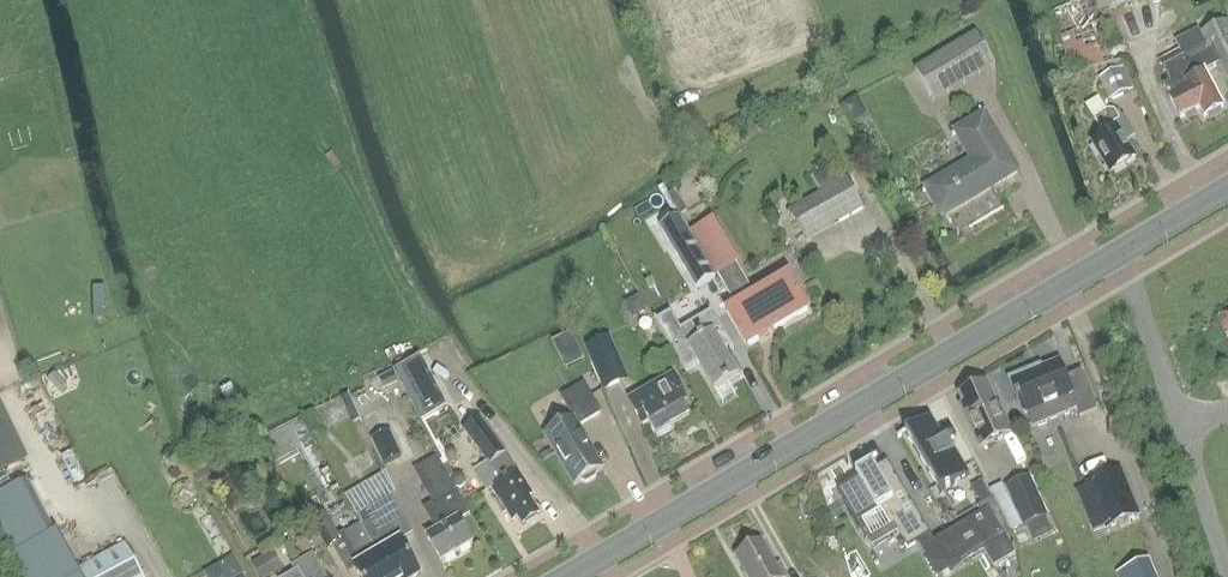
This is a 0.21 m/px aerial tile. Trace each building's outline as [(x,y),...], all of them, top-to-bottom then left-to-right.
[(1099,12),(1134,0),(1095,0),(1099,12)] [(1226,20),(1200,33),(1209,52),(1186,64),(1180,51),(1159,62),(1170,83),(1163,86),(1180,119),(1199,108),(1204,117),(1223,106),(1204,72),(1216,66),(1227,91),(1227,24),(1226,20)] [(914,70),(929,96),(958,79),(942,53),(914,70)] [(1133,91),(1124,69),(1100,79),(1109,101),(1133,91)] [(923,192),(929,188),(949,222),(951,222),(946,214),(1016,172),(980,109),(978,110),(982,116),(952,134),(952,136),(959,132),(975,160),(922,191),(923,192)] [(1111,173),(1134,159),(1125,142),(1134,137),(1123,118),(1122,119),(1119,115),(1113,113),(1107,112),(1094,120),(1103,135),(1091,143),(1102,161),(1103,160),(1111,173)] [(806,243),(864,209),(847,179),(788,212),(806,243)] [(689,235),(670,247),(695,289),(715,277),(678,217),(689,235)] [(701,226),(691,233),(691,234),(736,307),(727,312),(737,329),(743,340),(746,345),(808,308),(789,276),(755,295),(736,264),(738,263),(712,220),(710,221),(701,226)] [(654,319),(653,320),(685,374),(686,373),(685,371),(698,363),(717,396),(718,395),(716,391),(742,376),(731,358),(727,361),(722,353),(730,348),(731,350),(733,349),(709,309),(708,310),(709,312),(680,329),(670,313),(656,321),(654,319)] [(1219,316),(1227,340),(1227,312),(1219,316)] [(565,369),(584,360),(570,334),(551,343),(565,369)] [(606,340),(586,349),(603,389),(623,380),(606,340)] [(420,360),(393,372),(403,390),(429,376),(420,360)] [(1098,411),(1081,372),(1065,378),(1059,363),(1033,374),(1031,370),(1008,380),(1016,398),(1015,398),(1016,401),(1020,400),(1032,429),(1076,410),(1080,419),(1098,411)] [(390,375),(376,381),(381,391),(394,384),(390,375)] [(672,375),(628,400),(642,425),(648,422),(650,425),(657,438),(671,430),(671,429),(690,419),(681,403),(686,401),(672,375)] [(1009,433),(998,407),(995,409),(985,383),(959,396),(971,421),(967,422),(979,447),(1009,433)] [(603,468),(578,426),(601,413),(584,384),(561,397),(573,418),(544,435),(574,485),(580,482),(586,484),(595,478),(596,472),(603,468)] [(290,442),(324,423),(315,408),(282,426),(290,442)] [(948,438),(944,440),(931,417),(905,432),(939,492),(969,474),(948,438)] [(479,418),(462,429),(489,465),(500,481),(490,487),(498,499),(495,501),(503,514),(506,512),(512,521),(517,518),(522,526),(540,514),(529,498),(533,495),(517,470),(506,454),(506,453),(479,418)] [(16,464),(0,425),(0,471),(16,464)] [(402,457),(390,430),(370,439),(382,465),(402,457)] [(441,562),(472,544),(458,520),(468,515),(437,459),(415,472),(434,504),(424,509),(437,531),(427,537),(441,562)] [(858,479),(837,491),(868,542),(869,541),(857,522),(883,507),(907,548),(930,535),(887,462),(875,469),(871,464),(855,474),(858,479)] [(1088,482),(1107,528),(1138,516),(1119,469),(1088,482)] [(10,486),(5,474),(0,476),(0,491),(10,486)] [(465,481),(464,477),(461,474),(456,474),(452,476),(451,480),(452,484),(455,487),(460,488),(463,485),(465,481)] [(378,476),(367,483),(380,504),(391,498),(378,476)] [(1023,528),(1049,516),(1030,476),(1005,488),(1017,515),(1023,528)] [(981,505),(992,498),(982,481),(971,488),(981,505)] [(360,525),(390,576),(415,576),(420,574),(401,541),(412,534),(391,498),(380,504),(372,509),(371,507),(357,516),(362,524),(360,525)] [(983,550),(993,567),(1014,555),(987,509),(933,541),(950,569),(983,550)] [(332,547),(340,542),(338,538),(324,514),(311,522),(327,550),(332,547)] [(340,542),(332,547),(343,564),(349,561),(359,576),(390,576),(360,525),(338,538),(340,542)] [(8,558),(19,576),(75,576),(80,574),(77,570),(56,531),(8,558)] [(761,541),(735,556),(747,576),(786,576),(779,565),(776,567),(761,541)] [(124,543),(77,570),(80,574),(75,576),(143,576),(124,543)] [(282,571),(273,553),(253,564),(260,576),(271,576),(282,571)] [(312,556),(295,566),(298,571),(288,576),(324,576),(312,556)]
